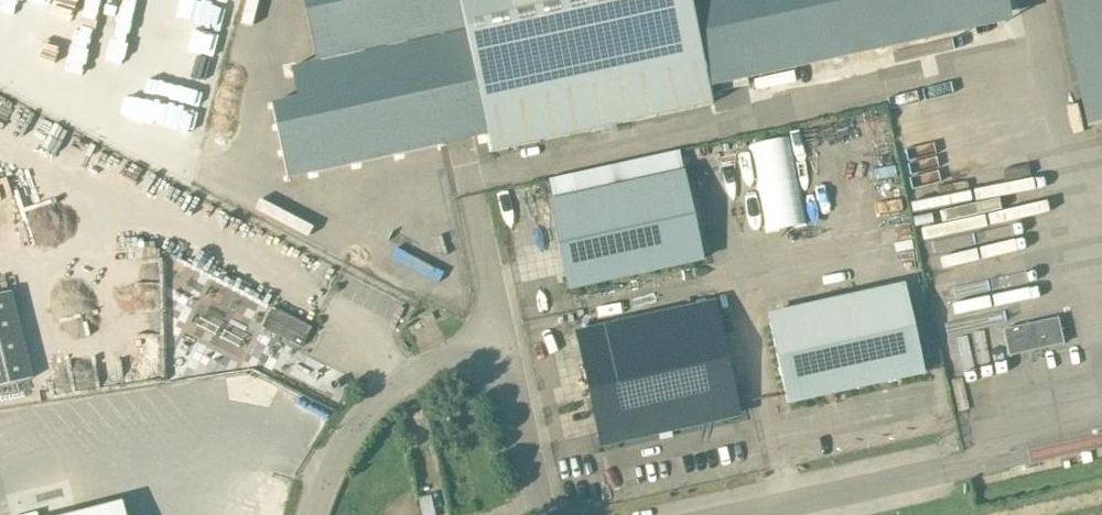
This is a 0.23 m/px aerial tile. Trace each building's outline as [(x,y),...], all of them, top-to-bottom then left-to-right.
[(525,101),(533,137),(1010,33),(1003,0),(502,0),(525,101)] [(1086,126),(1101,122),(1101,0),(1059,0),(1086,126)] [(752,142),(768,230),(810,223),(794,134),(752,142)] [(626,229),(693,214),(684,170),(616,185),(626,229)] [(636,272),(626,229),(616,185),(549,200),(568,287),(636,272)] [(626,229),(636,272),(703,257),(693,214),(626,229)] [(845,344),(855,388),(877,383),(882,382),(886,381),(922,373),(911,321),(908,311),(905,297),(903,286),(869,293),(879,337),(845,344)] [(0,295),(0,385),(30,378),(9,293),(0,295)] [(833,392),(855,388),(845,344),(879,337),(869,293),(768,315),(786,394),(787,402),(823,395),(828,393),(833,392)] [(661,387),(670,428),(697,422),(702,421),(737,414),(735,404),(734,396),(713,304),(646,319),(661,387)] [(272,310),(262,330),(301,350),(311,331),(272,310)] [(1057,318),(1002,330),(1008,357),(1063,345),(1057,318)] [(593,402),(661,387),(646,319),(578,334),(593,402)] [(664,430),(670,428),(661,387),(593,402),(602,443),(664,430)] [(430,495),(419,498),(423,514),(435,514),(430,495)] [(121,502),(72,514),(125,514),(121,502)]
